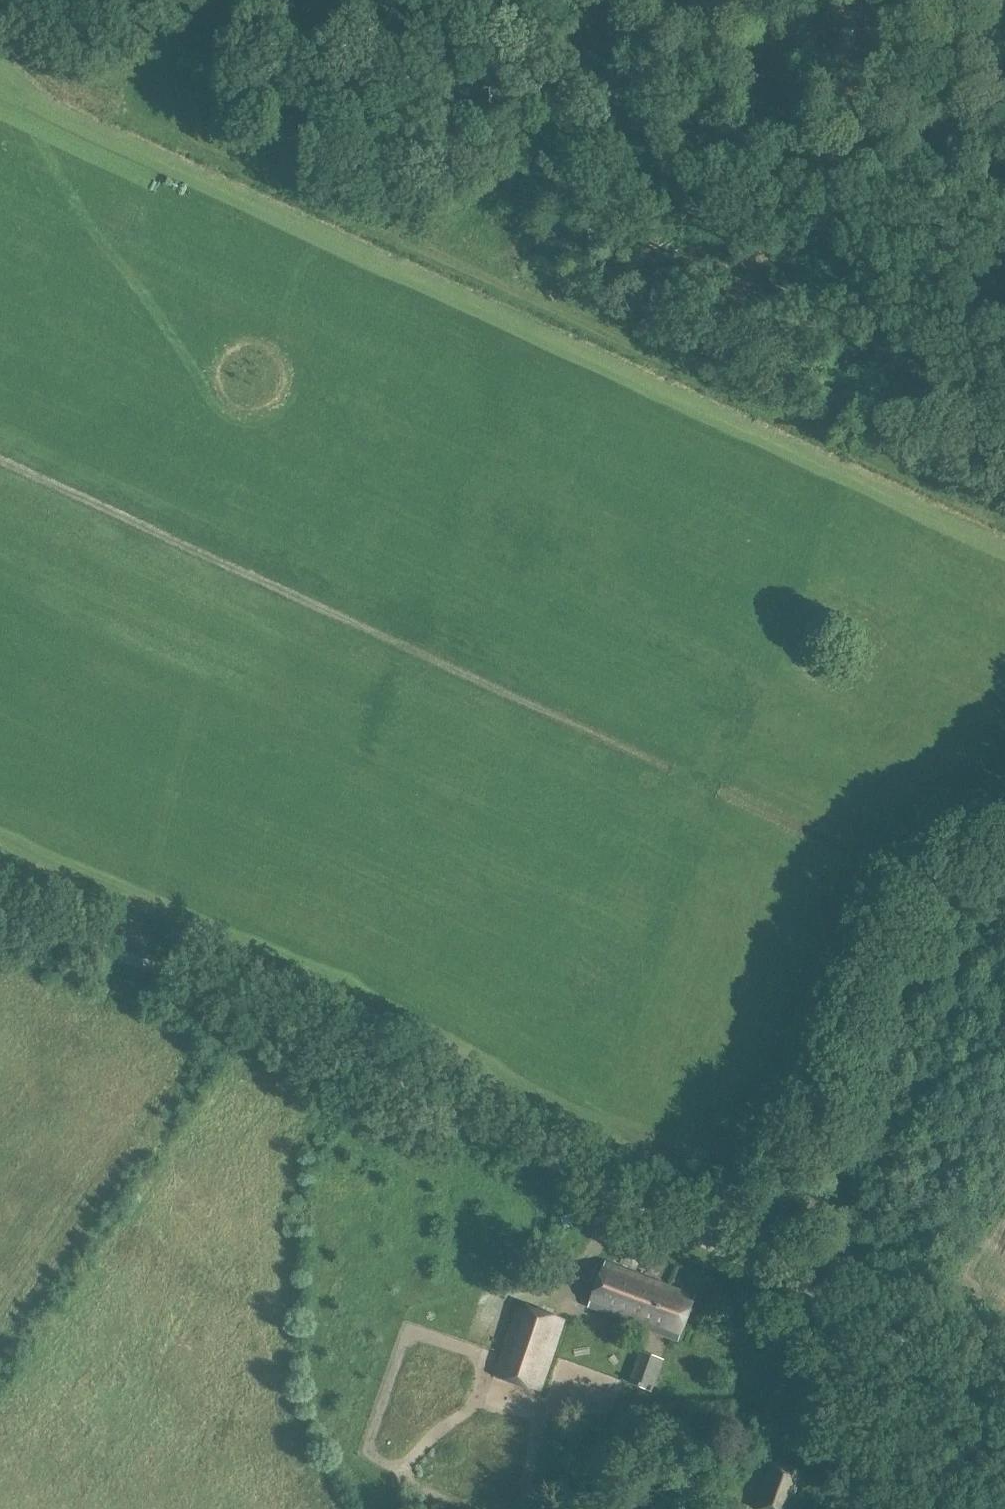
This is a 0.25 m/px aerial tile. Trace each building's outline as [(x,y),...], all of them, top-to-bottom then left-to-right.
[(569,1214),(560,1217),(565,1229),(573,1226),(569,1214)] [(694,1295),(608,1263),(591,1309),(677,1341),(694,1295)] [(564,1320),(519,1305),(494,1378),(540,1393),(564,1320)] [(493,1337),(494,1329),(472,1326),(471,1335),(493,1337)] [(665,1360),(640,1351),(628,1384),(653,1393),(665,1360)] [(804,1473),(774,1462),(759,1508),(792,1508),(804,1473)]
